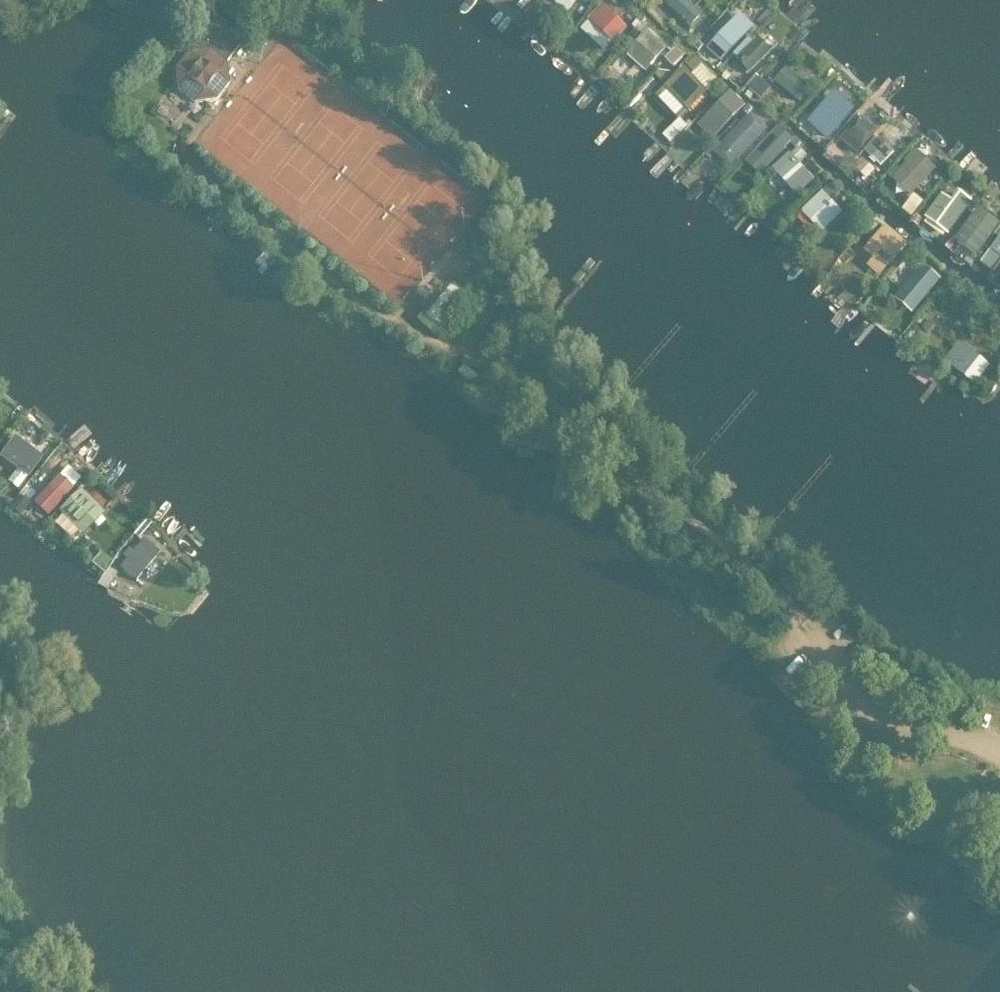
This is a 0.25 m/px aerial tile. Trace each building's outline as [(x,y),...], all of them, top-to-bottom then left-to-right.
[(566,14),(576,0),(546,0),(566,14)] [(663,0),(692,28),(702,18),(683,0),(664,0),(663,0)] [(601,6),(587,21),(611,44),(626,28),(601,6)] [(217,18),(177,67),(179,90),(195,103),(217,100),(230,84),(227,60),(244,40),(242,39),(252,27),(232,11),(228,16),(224,13),(219,20),(217,18)] [(721,62),(754,28),(740,14),(707,49),(721,62)] [(645,33),(626,54),(644,71),(664,50),(645,33)] [(677,66),(688,54),(680,46),(668,58),(677,66)] [(683,70),(665,88),(688,111),(706,94),(683,70)] [(786,70),(775,83),(798,102),(809,88),(786,70)] [(758,79),(749,89),(761,99),(770,89),(758,79)] [(700,124),(715,138),(748,104),(733,89),(700,124)] [(828,131),(848,109),(832,94),(819,109),(825,114),(818,122),(828,131)] [(731,168),(767,129),(751,114),(715,153),(731,168)] [(859,118),(840,140),(857,155),(876,132),(859,118)] [(778,127),(744,163),(759,176),(792,141),(778,127)] [(879,138),(865,152),(880,167),(894,153),(879,138)] [(917,153),(891,180),(910,197),(936,170),(917,153)] [(812,182),(788,156),(772,170),(795,197),(812,182)] [(948,234),(973,202),(959,192),(952,201),(942,194),(925,218),(948,234)] [(822,193),(801,213),(821,234),(842,214),(822,193)] [(979,210),(955,243),(976,258),(999,225),(979,210)] [(885,226),(863,252),(873,260),(867,267),(880,278),(907,244),(885,226)] [(981,264),(993,274),(999,265),(999,238),(981,264)] [(922,268),(898,297),(914,310),(939,281),(922,268)] [(960,343),(946,361),(974,383),(988,364),(960,343)] [(36,454),(12,436),(0,453),(0,463),(3,459),(23,472),(36,454)] [(48,517),(73,490),(59,477),(34,505),(48,517)] [(104,515),(81,491),(59,513),(83,536),(104,515)] [(21,493),(12,503),(23,512),(31,501),(21,493)] [(137,583),(161,555),(144,541),(134,554),(130,551),(124,558),(128,561),(120,570),(137,583)]
